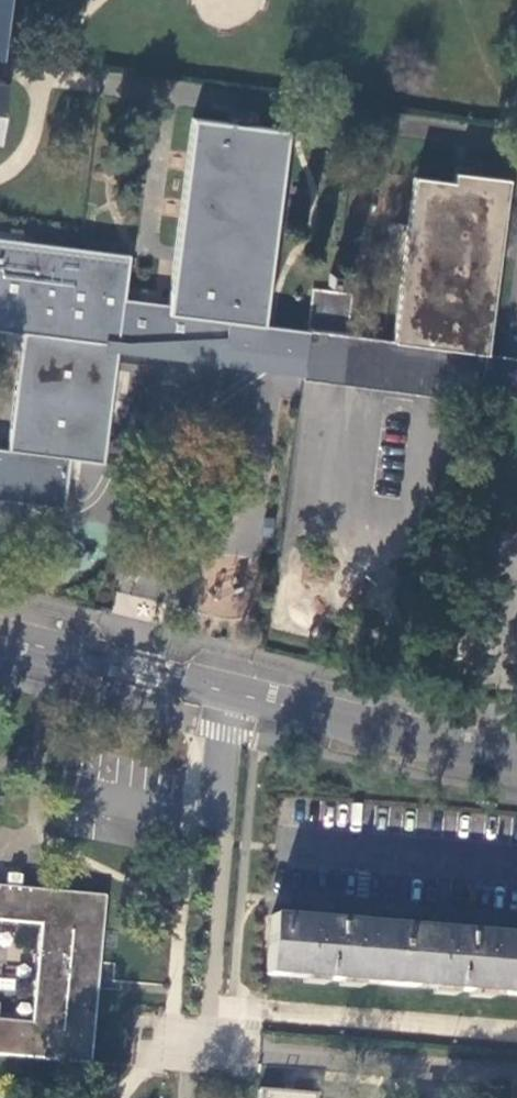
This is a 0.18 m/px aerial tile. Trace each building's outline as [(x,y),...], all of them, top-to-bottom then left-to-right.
[(170,290),(168,313),(260,322),(287,134),(196,121),(170,290)] [(418,166),(393,341),(486,352),(509,178),(418,166)] [(63,507),(66,462),(103,462),(116,345),(120,313),(122,295),(124,284),(127,258),(0,242),(0,499),(63,507)] [(330,286),(340,287),(340,277),(331,276),(330,286)] [(120,313),(116,345),(161,351),(168,313),(170,290),(124,284),(122,295),(144,297),(141,316),(120,313)] [(353,296),(311,291),(306,329),(349,333),(353,296)] [(260,322),(168,313),(161,351),(160,360),(302,379),(457,399),(480,403),(482,390),(486,352),(393,341),(349,333),(306,329),(260,322)] [(486,352),(482,390),(502,393),(516,395),(516,356),(511,355),(486,352)] [(265,518),(263,536),(273,538),(275,519),(265,518)] [(480,549),(475,580),(491,583),(495,551),(480,549)] [(97,983),(105,893),(13,885),(0,884),(0,922),(40,925),(32,1023),(0,1020),(0,1053),(91,1061),(97,983)] [(265,973),(516,994),(516,935),(270,916),(265,973)] [(257,1084),(256,1097),(316,1097),(316,1088),(257,1084)]
